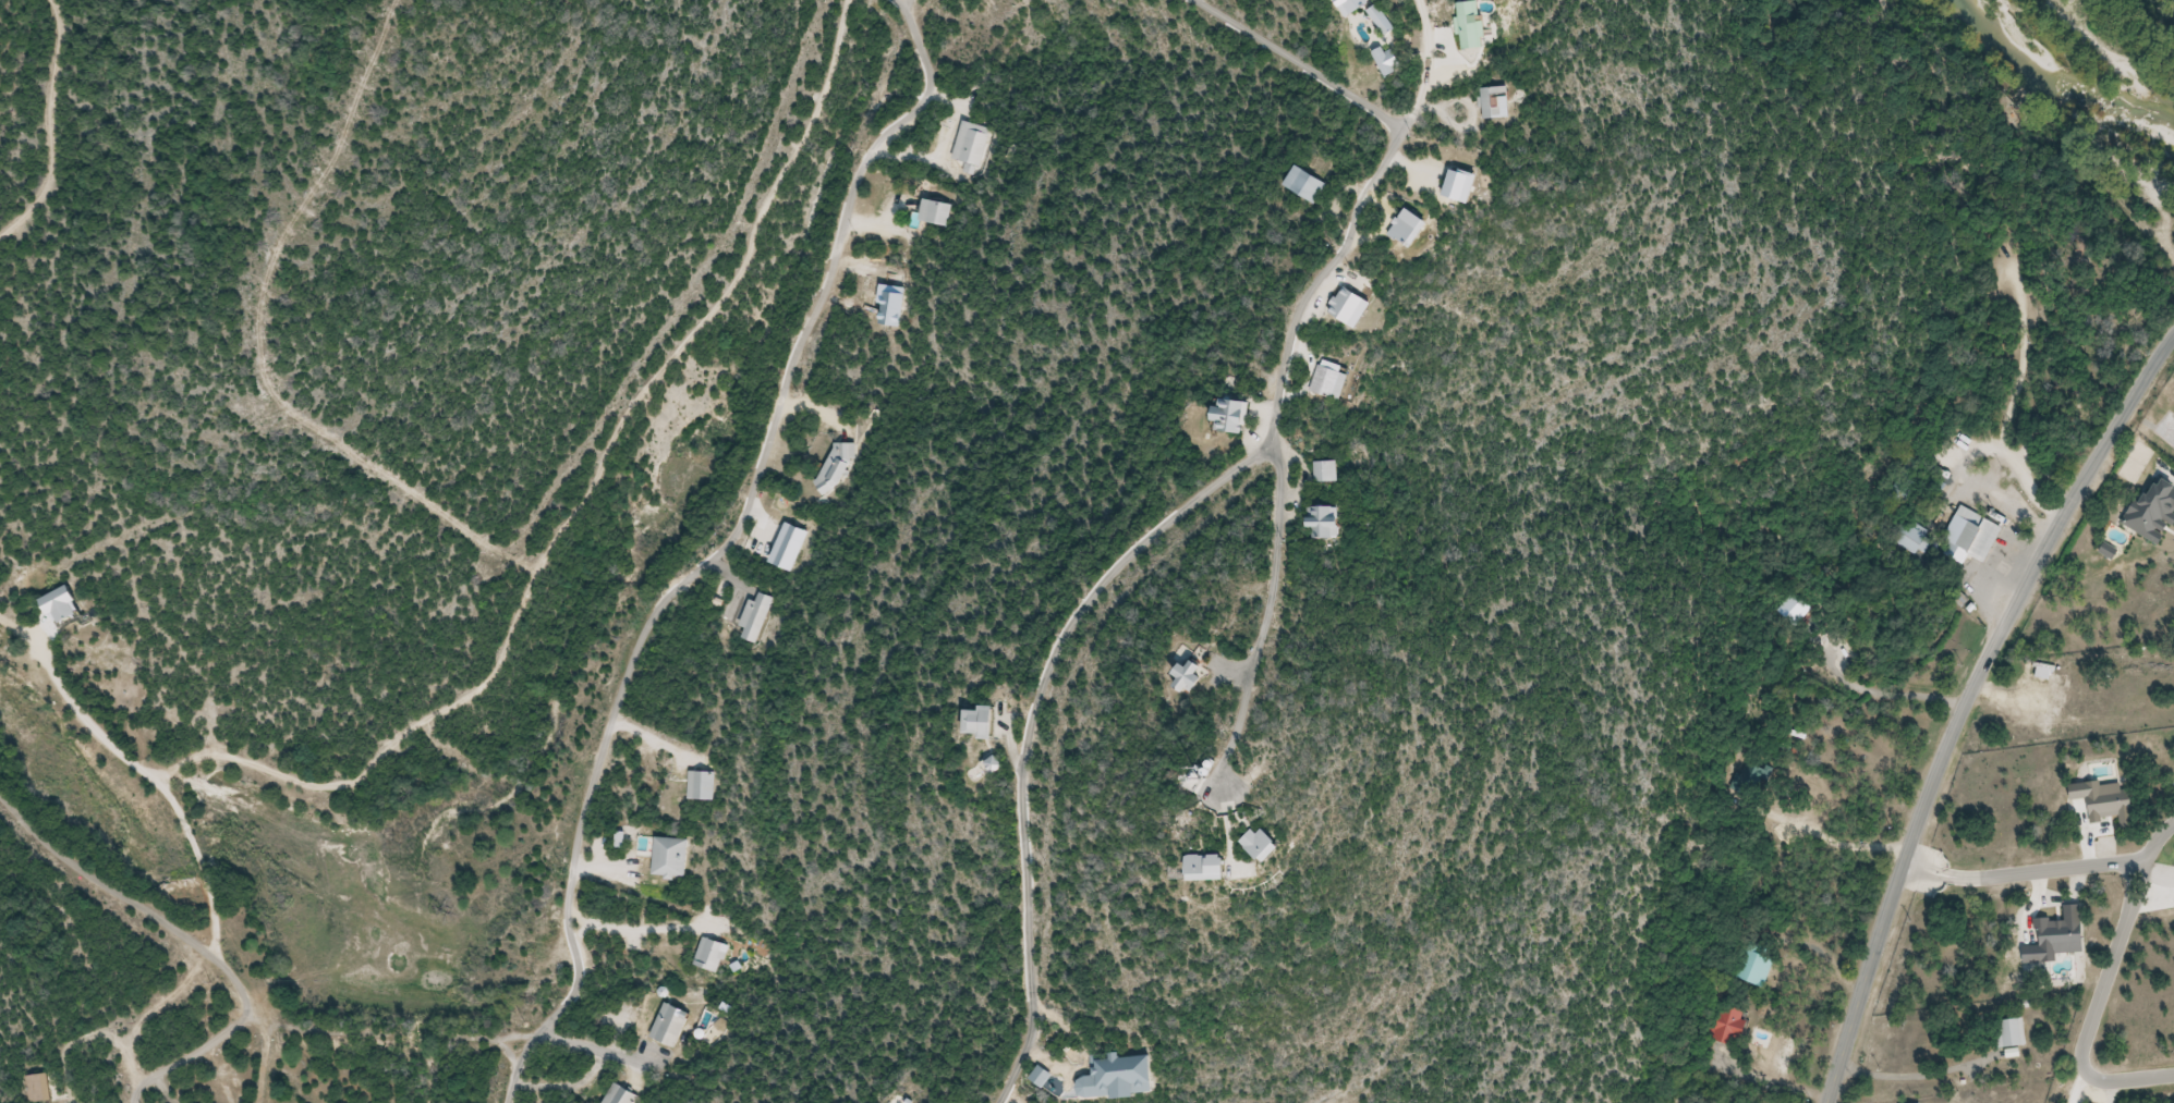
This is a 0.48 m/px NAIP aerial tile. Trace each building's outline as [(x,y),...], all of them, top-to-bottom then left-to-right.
[(1359,18),(1382,0),(1345,0),(1359,18)] [(1496,0),(1471,0),(1471,49),(1496,49),(1496,0)] [(1394,36),(1405,29),(1389,4),(1378,11),(1394,36)] [(1407,72),(1399,45),(1378,51),(1385,77),(1407,72)] [(1487,87),(1487,119),(1521,119),(1521,87),(1487,87)] [(954,160),(977,167),(989,129),(965,121),(954,160)] [(1286,185),(1315,204),(1328,184),(1299,165),(1286,185)] [(947,226),(952,205),(928,200),(923,221),(947,226)] [(1436,222),(1412,206),(1395,233),(1418,248),(1436,222)] [(1350,402),(1358,370),(1322,361),(1314,393),(1350,402)] [(1220,431),(1249,433),(1252,401),(1223,399),(1220,431)] [(1344,483),(1344,462),(1317,462),(1317,483),(1344,483)] [(1986,562),(2004,526),(1959,505),(1942,541),(1986,562)] [(1346,526),(1348,526),(1348,507),(1312,507),(1312,540),(1346,540),(1346,526)] [(1933,535),(1909,522),(1897,546),(1921,559),(1933,535)] [(1811,613),(1795,590),(1777,603),(1793,625),(1811,613)] [(753,601),(739,637),(757,643),(773,598),(760,593),(757,603),(753,601)] [(1206,679),(1200,675),(1206,667),(1196,659),(1177,684),(1193,696),(1206,679)] [(2162,690),(2157,679),(2146,684),(2150,695),(2162,690)] [(968,708),(968,737),(992,737),(992,708),(968,708)] [(995,773),(1002,768),(994,757),(987,762),(995,773)] [(1767,797),(1770,766),(1740,763),(1737,795),(1767,797)] [(689,801),(713,801),(713,773),(689,773),(689,801)] [(1252,842),(1275,865),(1293,848),(1275,829),(1268,836),(1263,832),(1252,842)] [(687,839),(656,839),(656,877),(687,877),(687,839)] [(1196,857),(1196,881),(1236,881),(1236,857),(1196,857)] [(720,973),(729,945),(705,937),(695,966),(720,973)] [(1776,960),(1749,949),(1737,977),(1764,988),(1776,960)] [(651,1038),(675,1048),(690,1013),(666,1002),(651,1038)] [(2026,1052),(2025,1020),(1999,1020),(2000,1053),(2026,1052)] [(1099,1079),(1087,1080),(1090,1102),(1094,1102),(1165,1094),(1161,1056),(1126,1061),(1125,1053),(1096,1056),(1099,1079)] [(1055,1075),(1042,1067),(1033,1079),(1047,1089),(1055,1075)] [(56,1102),(53,1075),(26,1077),(28,1102),(43,1102),(56,1102)] [(636,1093),(613,1083),(605,1102),(632,1102),(636,1093)]
